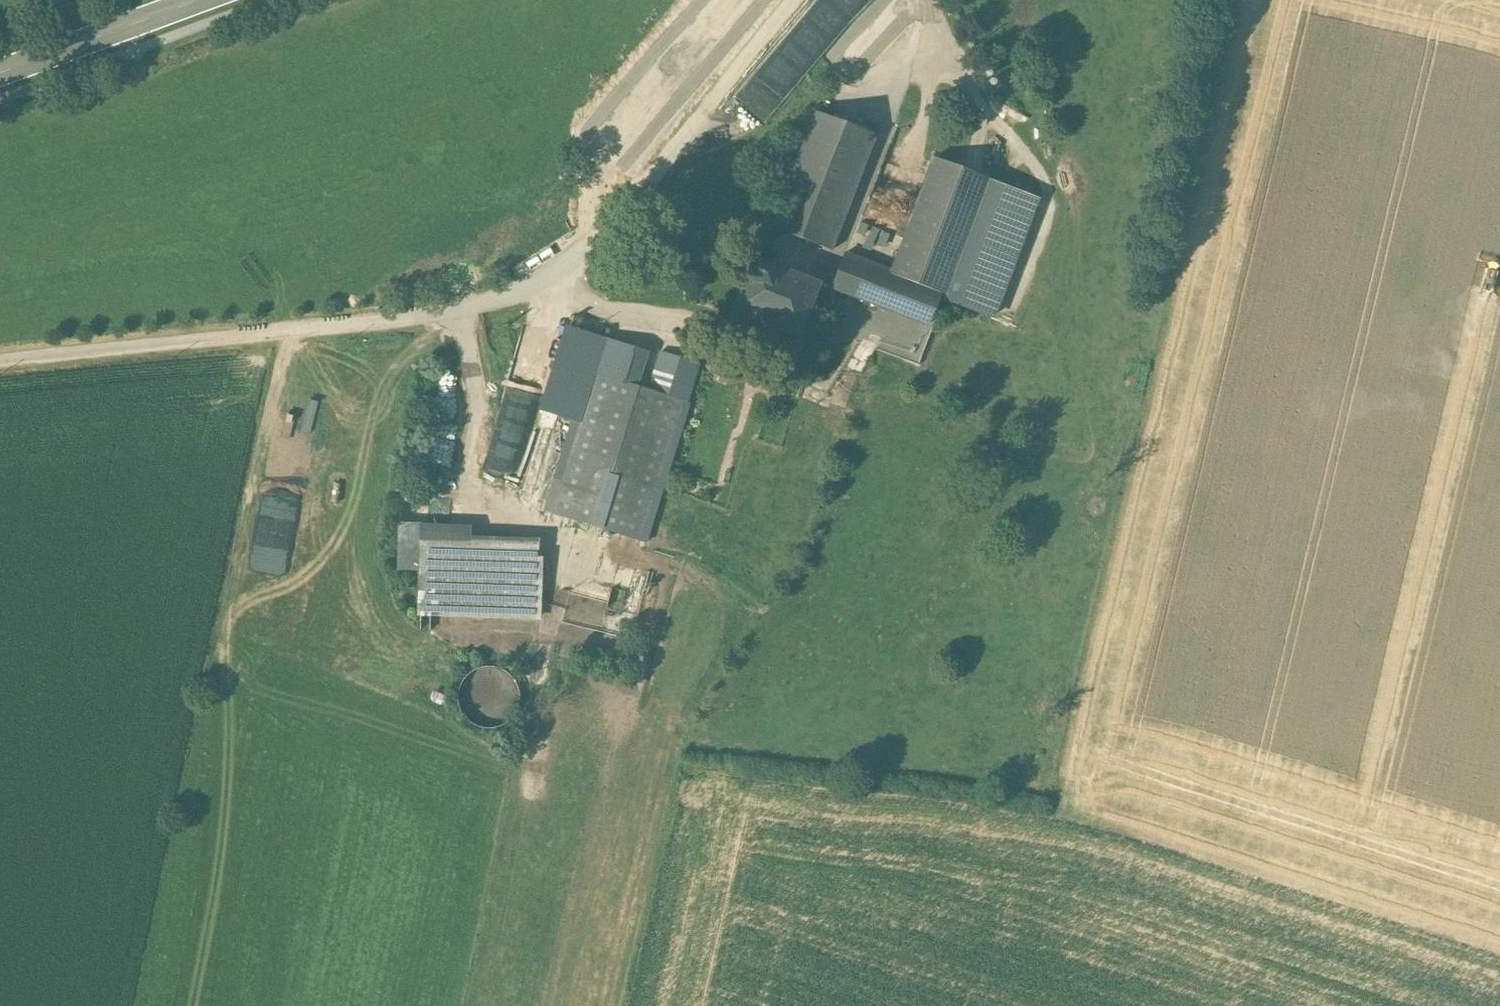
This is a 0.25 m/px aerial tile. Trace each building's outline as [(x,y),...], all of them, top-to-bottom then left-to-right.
[(822,53),(846,25),(880,56),(914,19),(893,0),(820,0),(795,29),(822,53)] [(815,111),(771,227),(832,251),(876,135),(815,111)] [(990,179),(935,158),(891,273),(936,291),(946,295),(990,179)] [(869,246),(883,246),(884,228),(869,228),(869,246)] [(891,273),(844,255),(831,288),(879,306),(880,304),(891,273)] [(817,284),(779,269),(780,269),(754,259),(747,279),(748,279),(737,309),(736,308),(735,311),(737,311),(738,311),(798,334),(797,335),(800,335),(800,333),(818,286),(819,284),(817,283),(817,284)] [(936,291),(891,273),(880,304),(929,323),(939,298),(936,291)] [(649,390),(592,373),(549,512),(645,542),(700,364),(661,352),(649,390)] [(452,464),(457,427),(442,424),(437,462),(452,464)] [(491,446),(485,469),(519,478),(525,454),(491,446)] [(537,544),(423,540),(421,613),(539,617),(540,615),(541,599),(541,591),(542,558),(536,558),(537,544)] [(637,615),(550,591),(541,591),(541,599),(549,599),(567,606),(563,621),(631,638),(637,615)] [(518,710),(520,698),(518,686),(511,676),(501,669),(489,667),(477,670),(467,676),(460,687),(458,698),(461,710),(468,720),(478,727),(490,729),(501,727),(511,720),(518,710)]
